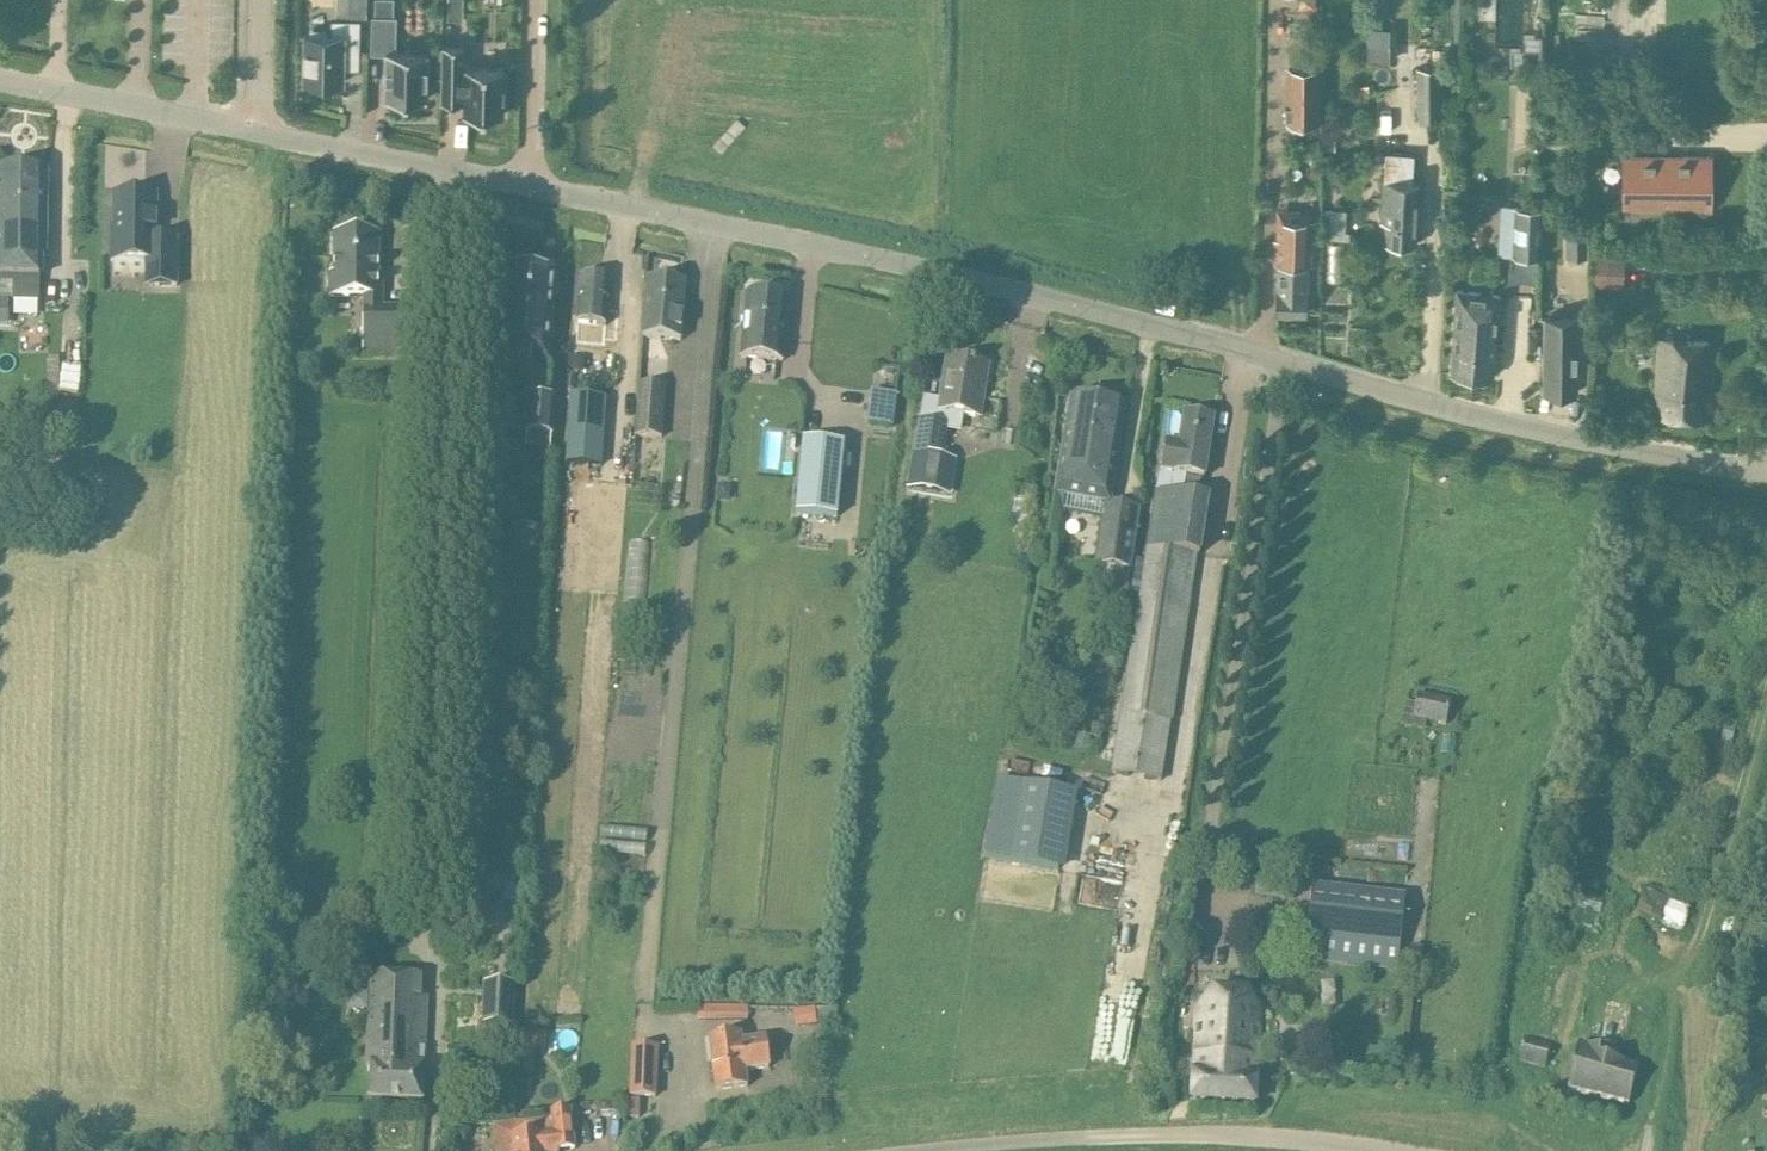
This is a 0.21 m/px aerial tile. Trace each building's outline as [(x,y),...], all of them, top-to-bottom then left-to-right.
[(374,15),(393,16),(393,0),(375,0),(374,15)] [(1299,8),(1316,9),(1316,0),(1299,0),(1299,8)] [(428,51),(427,51),(394,50),(395,16),(393,16),(374,15),(372,15),(371,51),(387,51),(386,97),(397,98),(397,102),(416,103),(416,98),(427,98),(428,51)] [(333,20),(333,27),(333,34),(306,33),(305,81),(343,82),(344,41),(359,41),(359,20),(333,20)] [(465,44),(443,44),(442,44),(441,101),(465,101),(465,113),(503,114),(504,66),(464,65),(465,44)] [(1397,44),(1367,44),(1367,61),(1397,61),(1397,44)] [(1284,119),(1318,120),(1320,63),(1285,62),(1284,119)] [(1442,66),(1416,66),(1417,117),(1442,117),(1442,66)] [(1383,180),(1380,220),(1385,220),(1384,240),(1416,242),(1420,182),(1412,182),(1414,153),(1384,151),(1383,180)] [(1710,155),(1624,155),(1624,207),(1710,207),(1710,155)] [(40,278),(40,257),(48,257),(48,171),(0,171),(0,301),(40,301),(40,278)] [(158,196),(134,196),(115,196),(115,229),(112,229),(112,262),(155,263),(155,287),(177,287),(178,251),(157,251),(158,196)] [(1545,206),(1514,204),(1511,255),(1542,256),(1545,206)] [(1327,208),(1325,237),(1348,239),(1349,231),(1336,230),(1337,222),(1335,222),(1336,208),(1327,208)] [(1275,261),(1278,261),(1276,312),(1280,312),(1283,316),(1290,316),(1293,313),(1306,313),(1307,262),(1315,263),(1315,211),(1286,210),(1285,237),(1275,237),(1275,261)] [(1587,223),(1566,223),(1566,255),(1587,254),(1587,223)] [(379,237),(357,237),(335,236),(335,276),(331,276),(331,298),(365,298),(365,341),(408,341),(408,310),(382,309),(383,276),(379,276),(379,237)] [(1590,285),(1624,287),(1626,256),(1592,254),(1590,285)] [(554,274),(510,271),(507,312),(505,311),(502,339),(534,342),(533,362),(550,363),(553,315),(551,315),(554,274)] [(606,326),(610,278),(581,276),(576,338),(596,338),(597,325),(606,326)] [(686,284),(647,281),(642,338),(681,341),(686,284)] [(1500,292),(1475,289),(1457,288),(1449,371),(1492,375),(1500,292)] [(789,299),(747,295),(741,357),(783,361),(789,299)] [(1544,316),(1543,391),(1576,391),(1577,316),(1544,316)] [(1713,339),(1658,336),(1655,415),(1710,417),(1713,339)] [(913,456),(943,461),(948,428),(960,430),(963,416),(979,419),(988,366),(948,359),(941,402),(923,399),(920,421),(919,421),(913,456)] [(60,365),(59,392),(79,393),(80,366),(60,365)] [(638,384),(636,423),(635,437),(662,439),(667,386),(638,384)] [(871,392),(867,424),(893,427),(897,394),(871,392)] [(1071,396),(1055,494),(1111,503),(1127,405),(1071,396)] [(555,400),(530,398),(527,433),(552,435),(555,400)] [(571,398),(567,465),(600,467),(604,401),(571,398)] [(1184,415),(1181,434),(1178,451),(1171,450),(1167,472),(1205,477),(1213,420),(1184,415)] [(762,469),(785,470),(786,428),(764,427),(762,469)] [(838,520),(845,444),(802,440),(795,516),(838,520)] [(910,474),(908,489),(950,496),(953,482),(956,463),(943,461),(913,456),(913,458),(910,475),(910,474)] [(1209,497),(1173,492),(1155,489),(1146,548),(1197,556),(1200,557),(1209,497)] [(1101,570),(1101,575),(1120,578),(1121,567),(1131,569),(1132,566),(1141,508),(1111,503),(1109,519),(1107,532),(1108,532),(1112,532),(1107,565),(1102,565),(1102,566),(1101,570)] [(1173,723),(1183,654),(1197,556),(1146,548),(1145,548),(1110,775),(1162,783),(1171,722),(1173,723)] [(1451,701),(1417,694),(1412,719),(1446,727),(1451,701)] [(1072,792),(997,779),(984,858),(1059,871),(1072,792)] [(1313,887),(1303,961),(1397,972),(1405,897),(1313,887)] [(1669,900),(1647,891),(1638,913),(1659,921),(1657,924),(1682,934),(1693,907),(1670,898),(1669,900)] [(365,1065),(370,1065),(369,1102),(373,1102),(417,1104),(422,1104),(424,1065),(426,1065),(429,998),(421,998),(422,977),(369,975),(365,1065)] [(515,1027),(517,984),(483,982),(481,1025),(515,1027)] [(1197,1007),(1192,1100),(1255,1103),(1260,1012),(1246,1012),(1247,993),(1214,991),(1213,1008),(1197,1007)] [(698,1020),(748,1021),(749,1007),(698,1007),(698,1020)] [(547,1031),(523,1030),(523,1050),(547,1050),(547,1031)] [(742,1035),(708,1039),(710,1048),(706,1049),(708,1064),(711,1063),(715,1090),(748,1086),(746,1070),(767,1068),(764,1039),(742,1042),(742,1035)] [(1545,1068),(1552,1045),(1524,1039),(1519,1063),(1545,1068)] [(1586,1046),(1578,1044),(1568,1091),(1629,1104),(1637,1067),(1599,1059),(1601,1051),(1586,1048),(1586,1046)] [(658,1049),(631,1048),(629,1097),(657,1098),(658,1049)] [(534,1074),(535,1051),(519,1050),(519,1074),(534,1074)] [(494,1150),(565,1150),(576,1150),(572,1110),(550,1113),(551,1118),(491,1126),(494,1150)]
